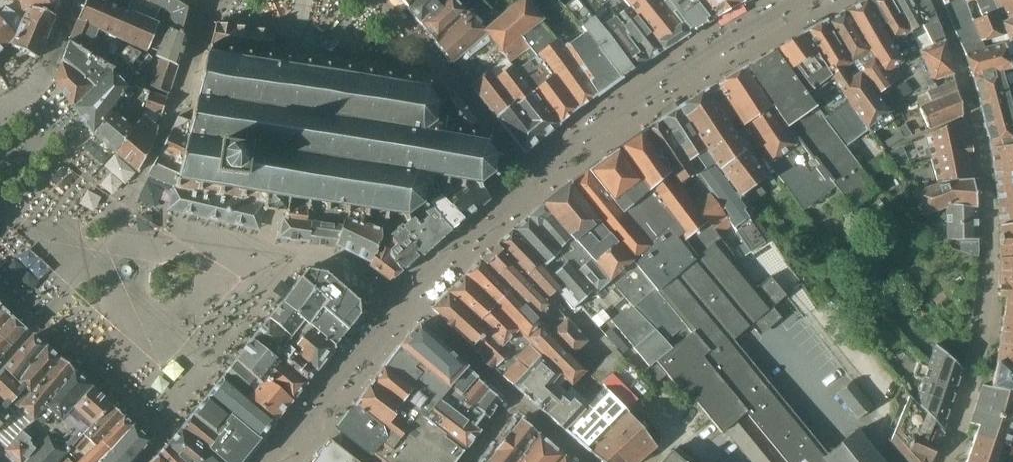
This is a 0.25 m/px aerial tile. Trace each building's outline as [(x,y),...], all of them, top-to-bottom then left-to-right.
[(15,37),(9,43),(12,44),(11,46),(38,59),(49,31),(50,32),(55,18),(29,8),(30,6),(18,0),(0,0),(0,19),(15,37)] [(30,6),(29,8),(55,18),(61,0),(18,0),(30,6)] [(88,53),(99,29),(148,51),(159,23),(155,22),(128,12),(99,0),(86,0),(69,41),(88,53)] [(155,22),(162,7),(151,2),(152,0),(99,0),(128,12),(155,22)] [(169,28),(187,37),(193,19),(196,4),(189,0),(152,0),(151,2),(162,7),(155,22),(159,23),(161,24),(169,27),(169,28)] [(444,0),(416,0),(408,8),(421,24),(444,0)] [(465,11),(456,0),(444,0),(421,24),(435,40),(465,11)] [(452,63),(463,54),(485,35),(482,32),(499,18),(499,17),(482,0),(456,0),(465,11),(435,40),(436,41),(435,42),(452,64),(452,63)] [(579,109),(597,96),(574,64),(558,41),(557,41),(540,21),(543,19),(530,3),(534,0),(520,0),(499,17),(499,18),(482,32),(485,35),(463,54),(452,63),(455,66),(456,68),(469,57),(473,54),(490,39),(516,72),(558,125),(579,109)] [(543,19),(540,21),(557,41),(558,41),(574,64),(597,96),(620,79),(605,59),(564,8),(558,0),(548,0),(537,9),(545,18),(543,19)] [(634,70),(609,40),(591,17),(591,16),(578,0),(572,0),(564,8),(605,59),(620,79),(634,70)] [(591,16),(591,17),(609,40),(634,70),(647,61),(602,4),(603,3),(600,0),(578,0),(591,16)] [(647,61),(663,51),(663,50),(631,10),(630,9),(626,13),(615,0),(606,0),(603,3),(602,4),(647,61)] [(663,50),(688,34),(661,0),(615,0),(626,13),(630,9),(631,10),(663,50)] [(688,34),(714,19),(699,0),(661,0),(688,34)] [(741,0),(699,0),(714,19),(714,20),(743,3),(741,0)] [(865,2),(901,63),(904,61),(908,59),(909,62),(915,58),(913,55),(920,51),(910,32),(910,33),(892,0),(868,0),(865,2)] [(910,33),(910,32),(922,26),(910,0),(892,0),(910,33)] [(922,26),(932,47),(944,42),(940,27),(928,0),(910,0),(922,26)] [(946,10),(951,22),(971,15),(966,2),(972,0),(942,0),(946,10)] [(953,27),(965,54),(986,49),(983,41),(992,39),(1003,37),(1007,35),(1003,24),(999,13),(1001,11),(997,0),(976,0),(983,16),(973,20),(953,27)] [(1001,11),(999,13),(1003,24),(1012,18),(1012,0),(997,0),(1001,11)] [(901,63),(865,2),(844,12),(870,55),(891,85),(893,88),(901,100),(927,91),(937,87),(934,80),(932,76),(922,54),(915,58),(909,62),(908,59),(904,61),(901,63)] [(874,96),(876,95),(878,98),(893,88),(891,85),(870,55),(844,12),(825,22),(850,62),(874,96)] [(1006,44),(1009,55),(1012,53),(1012,41),(1012,40),(1012,39),(1012,18),(1003,24),(1007,35),(1003,37),(992,39),(995,47),(1006,44)] [(9,43),(15,37),(0,19),(0,53),(9,43)] [(306,206),(309,207),(310,207),(311,200),(324,202),(326,205),(326,209),(329,210),(330,203),(346,206),(345,212),(349,213),(350,207),(366,209),(364,216),(368,216),(369,210),(384,212),(383,218),(387,219),(389,213),(406,215),(413,210),(419,204),(424,207),(426,204),(421,200),(422,197),(425,184),(431,184),(433,176),(447,178),(446,184),(449,185),(450,179),(462,181),(461,187),(464,188),(465,182),(478,184),(480,190),(484,189),(482,184),(492,176),(497,179),(499,174),(495,172),(497,159),(502,158),(500,153),(495,154),(488,144),(491,140),(487,137),(485,135),(477,124),(454,95),(444,93),(442,101),(437,102),(428,90),(431,85),(428,83),(430,81),(419,76),(411,74),(367,64),(311,56),(311,55),(311,54),(290,50),(290,51),(289,51),(288,54),(290,54),(289,59),(288,59),(287,65),(271,62),(273,51),(276,31),(257,29),(238,25),(219,22),(216,24),(211,46),(209,46),(208,48),(207,52),(204,52),(204,55),(206,56),(200,84),(191,121),(180,171),(178,178),(175,177),(174,182),(177,182),(176,187),(173,186),(169,207),(169,209),(171,209),(171,208),(181,210),(181,212),(183,212),(183,211),(194,213),(194,215),(196,215),(196,214),(206,216),(206,217),(208,218),(209,216),(219,219),(219,220),(221,221),(221,219),(231,221),(231,223),(233,224),(233,222),(244,224),(244,226),(246,226),(247,225),(257,227),(257,229),(259,229),(259,228),(263,210),(287,214),(288,204),(290,204),(291,197),(307,199),(306,206)] [(825,22),(804,34),(832,79),(866,128),(889,112),(878,98),(876,95),(874,96),(850,62),(825,22)] [(157,56),(161,58),(178,66),(178,64),(180,60),(187,37),(169,28),(157,56)] [(832,79),(804,34),(774,50),(798,83),(826,120),(846,147),(868,130),(866,128),(832,79)] [(473,54),(498,85),(541,138),(558,125),(516,72),(490,39),(473,54)] [(113,69),(111,67),(88,53),(69,41),(62,60),(80,74),(95,88),(113,69)] [(920,51),(922,54),(932,76),(934,80),(953,74),(945,43),(944,42),(932,47),(920,51)] [(1006,44),(965,54),(973,77),(1012,67),(1009,55),(1006,44)] [(128,47),(111,67),(113,69),(95,88),(74,108),(88,126),(91,131),(94,134),(111,113),(124,97),(130,88),(142,77),(131,67),(135,63),(143,69),(152,59),(148,55),(146,58),(141,54),(128,47)] [(798,83),(774,50),(746,67),(773,104),(772,105),(787,127),(799,143),(800,142),(813,161),(815,160),(836,187),(854,210),(878,191),(846,147),(826,120),(798,83)] [(290,54),(288,54),(273,51),(271,62),(287,65),(288,59),(289,59),(290,54)] [(524,152),(541,138),(498,85),(473,54),(469,57),(478,68),(465,79),(473,89),(498,121),(504,127),(510,135),(524,152)] [(456,68),(465,79),(478,68),(469,57),(456,68)] [(170,91),(178,66),(161,58),(151,86),(169,93),(170,91)] [(62,60),(55,82),(73,107),(74,108),(95,88),(80,74),(62,60)] [(746,67),(716,85),(738,118),(770,164),(775,171),(785,186),(804,212),(836,187),(815,160),(813,161),(800,142),(799,143),(787,127),(772,105),(773,104),(746,67)] [(979,99),(1009,91),(1007,84),(1012,82),(1012,71),(974,82),(979,99)] [(927,91),(931,103),(957,92),(954,81),(937,87),(927,91)] [(738,118),(716,85),(705,92),(723,118),(760,171),(765,178),(775,171),(770,164),(738,118)] [(111,113),(94,134),(94,135),(98,138),(102,142),(115,153),(129,135),(128,134),(143,115),(142,115),(145,111),(145,109),(151,92),(150,91),(140,88),(129,102),(124,97),(111,113)] [(987,131),(1012,125),(1012,90),(1009,91),(979,99),(987,131)] [(151,92),(145,109),(161,114),(162,114),(167,98),(151,92)] [(705,92),(678,109),(720,170),(721,169),(742,199),(747,206),(765,194),(759,184),(766,178),(765,178),(760,171),(723,118),(705,92)] [(937,125),(962,115),(957,92),(931,103),(927,104),(937,125)] [(129,135),(115,153),(117,154),(123,159),(138,172),(153,145),(159,127),(157,126),(161,114),(145,109),(145,111),(142,115),(143,115),(143,116),(128,134),(129,135)] [(720,170),(678,109),(660,121),(691,169),(725,215),(732,225),(736,231),(751,221),(743,210),(747,206),(742,199),(721,169),(720,170)] [(191,121),(187,120),(178,116),(172,131),(161,152),(148,175),(173,186),(175,187),(176,187),(177,182),(174,182),(175,177),(178,178),(180,171),(191,121)] [(925,135),(932,159),(949,154),(949,152),(968,147),(963,119),(925,135)] [(662,160),(680,184),(688,195),(695,205),(706,196),(720,215),(709,223),(718,235),(732,225),(725,215),(691,169),(660,121),(643,131),(643,132),(662,160)] [(904,138),(905,139),(913,135),(905,124),(898,129),(900,132),(904,138)] [(991,147),(1012,145),(1012,125),(987,131),(991,147)] [(643,132),(616,151),(630,170),(647,190),(645,191),(664,215),(691,250),(690,251),(713,276),(753,323),(753,324),(759,331),(778,315),(772,307),(786,295),(770,276),(758,286),(722,240),(719,236),(709,223),(720,215),(706,196),(695,205),(688,195),(680,184),(662,160),(643,132)] [(900,132),(885,141),(889,147),(904,138),(900,132)] [(1012,168),(1012,145),(991,147),(994,171),(1012,168)] [(891,152),(895,159),(906,153),(902,146),(891,152)] [(948,181),(974,179),(974,176),(968,147),(949,152),(949,154),(932,159),(938,184),(948,181)] [(734,339),(753,324),(753,323),(713,276),(690,251),(691,250),(664,215),(645,191),(647,190),(630,170),(616,151),(588,171),(625,217),(699,304),(731,342),(734,339)] [(994,171),(997,191),(1012,189),(1012,168),(994,171)] [(588,171),(569,185),(610,235),(674,312),(685,325),(691,333),(693,335),(752,409),(744,415),(746,418),(748,415),(754,423),(762,432),(769,441),(776,449),(777,451),(785,460),(786,461),(827,461),(823,458),(829,453),(787,403),(734,339),(731,342),(699,304),(625,217),(588,171)] [(433,176),(431,184),(430,188),(433,188),(434,200),(431,201),(434,210),(438,215),(437,216),(451,231),(464,220),(443,198),(447,195),(449,185),(446,184),(447,178),(433,176)] [(489,199),(484,190),(484,189),(480,190),(478,184),(465,182),(464,188),(461,187),(462,181),(450,179),(449,185),(447,195),(443,198),(464,220),(489,199)] [(927,214),(946,206),(951,204),(977,208),(977,207),(974,179),(948,181),(938,184),(939,185),(913,193),(927,214)] [(430,188),(431,184),(425,184),(422,197),(421,200),(426,204),(424,207),(419,204),(413,210),(406,215),(405,216),(408,222),(403,227),(410,235),(408,237),(407,238),(422,254),(421,255),(423,257),(451,231),(437,216),(438,215),(434,210),(431,201),(434,200),(433,188),(430,188)] [(610,235),(569,185),(543,204),(543,205),(574,240),(605,274),(628,301),(652,326),(666,341),(685,325),(674,312),(610,235)] [(999,206),(1012,205),(1012,189),(997,191),(999,206)] [(337,246),(342,226),(307,222),(307,210),(309,210),(309,207),(306,206),(307,199),(291,197),(290,204),(288,204),(287,214),(286,219),(283,218),(280,226),(278,238),(308,242),(308,244),(336,247),(336,245),(337,246)] [(978,224),(977,208),(951,204),(946,206),(947,223),(978,224)] [(672,348),(671,347),(666,341),(652,326),(628,301),(605,274),(574,240),(543,205),(529,217),(574,270),(594,292),(629,331),(656,361),(672,348)] [(1002,225),(1012,224),(1012,205),(999,206),(1002,225)] [(374,225),(382,226),(383,218),(384,212),(369,210),(368,216),(367,220),(374,225)] [(649,366),(656,361),(629,331),(594,292),(574,270),(529,217),(513,231),(560,285),(561,284),(581,308),(592,319),(602,310),(649,366)] [(344,219),(342,226),(337,246),(370,262),(371,262),(371,263),(381,237),(380,229),(344,219)] [(979,257),(978,224),(947,223),(947,240),(963,240),(963,252),(979,257)] [(1002,225),(1001,225),(1000,258),(1012,258),(1012,224),(1002,225)] [(576,313),(581,308),(561,284),(560,285),(513,231),(506,236),(497,245),(526,275),(525,275),(551,303),(560,295),(576,313)] [(407,235),(385,240),(392,247),(389,250),(390,252),(391,256),(399,269),(401,272),(421,255),(422,254),(407,238),(408,237),(407,235)] [(401,272),(399,269),(391,256),(390,252),(389,250),(392,247),(385,240),(381,237),(371,263),(369,265),(390,280),(401,272)] [(526,275),(497,245),(481,260),(529,309),(542,325),(570,355),(587,341),(581,334),(582,334),(577,328),(576,329),(551,303),(525,275),(526,275)] [(1000,258),(999,276),(1012,278),(1012,258),(1000,258)] [(481,260),(465,277),(506,319),(541,355),(560,375),(571,386),(586,371),(571,356),(542,325),(529,309),(481,260)] [(307,270),(301,278),(328,302),(310,324),(335,347),(360,315),(359,301),(348,291),(327,273),(307,269),(307,270)] [(1006,296),(1012,298),(1012,278),(999,276),(998,296),(1006,296)] [(480,354),(512,385),(541,355),(506,319),(465,277),(458,284),(433,309),(473,346),(480,354)] [(301,278),(283,302),(304,320),(310,324),(328,302),(301,278)] [(915,303),(923,296),(915,287),(907,294),(915,303)] [(1006,296),(1005,311),(1003,323),(1012,325),(1012,298),(1006,296)] [(269,319),(290,338),(291,337),(304,320),(283,302),(283,303),(269,319)] [(13,318),(0,306),(0,331),(13,318)] [(3,355),(14,342),(26,330),(13,318),(0,331),(0,358),(3,355)] [(269,319),(253,338),(280,360),(279,362),(306,384),(317,370),(285,344),(290,338),(269,319)] [(290,338),(285,344),(317,370),(335,347),(310,324),(304,320),(291,337),(290,338)] [(1003,323),(999,344),(1012,347),(1012,325),(1003,323)] [(462,395),(477,377),(419,325),(400,347),(448,386),(462,395)] [(722,433),(725,430),(744,415),(752,409),(693,335),(691,333),(677,344),(676,343),(671,347),(672,348),(656,361),(658,364),(667,374),(674,382),(686,397),(691,394),(722,433)] [(33,336),(17,353),(5,368),(19,381),(47,347),(46,346),(33,336)] [(236,360),(236,361),(262,384),(266,379),(292,401),(306,384),(279,362),(280,360),(253,338),(252,339),(238,357),(239,358),(237,361),(236,360)] [(996,363),(1012,367),(1012,347),(999,344),(996,363)] [(935,345),(929,366),(957,392),(958,390),(957,390),(962,369),(962,370),(963,369),(936,345),(935,345)] [(14,414),(14,413),(15,413),(21,407),(34,394),(61,360),(61,359),(57,356),(47,347),(19,381),(5,368),(0,374),(0,429),(14,414)] [(398,348),(384,367),(432,405),(437,399),(445,403),(453,410),(464,397),(476,407),(489,390),(477,377),(462,395),(448,386),(400,347),(398,348)] [(618,350),(612,355),(620,364),(626,359),(618,350)] [(512,385),(541,410),(555,397),(557,395),(549,386),(560,375),(541,355),(512,385)] [(606,360),(614,369),(620,364),(612,355),(606,360)] [(34,420),(48,406),(60,390),(75,372),(61,360),(34,394),(21,407),(34,420)] [(599,383),(605,389),(581,412),(582,413),(566,431),(589,451),(609,429),(627,412),(626,411),(638,399),(653,389),(643,377),(628,360),(612,373),(599,383)] [(614,369),(606,360),(601,364),(609,374),(614,369)] [(236,361),(223,377),(243,394),(249,399),(275,421),(292,401),(266,379),(262,384),(236,361)] [(943,430),(957,392),(929,366),(919,363),(914,377),(924,380),(917,403),(916,403),(944,431),(944,430),(943,430)] [(996,363),(995,363),(993,376),(991,388),(1012,393),(1012,367),(996,363)] [(609,374),(601,364),(595,369),(603,379),(609,374)] [(667,374),(658,364),(648,372),(657,383),(667,374)] [(403,400),(465,449),(479,431),(489,418),(501,402),(489,390),(476,407),(464,397),(453,410),(445,403),(437,399),(432,405),(384,367),(373,382),(393,397),(392,397),(400,404),(403,400)] [(34,435),(42,442),(48,436),(63,419),(64,420),(92,387),(75,372),(60,390),(48,406),(34,420),(27,428),(34,435)] [(224,378),(223,377),(207,396),(192,415),(183,428),(209,450),(209,449),(224,461),(241,461),(275,421),(249,399),(243,394),(224,378)] [(858,420),(868,411),(874,407),(853,381),(838,393),(858,420)] [(373,382),(356,405),(389,432),(371,455),(381,461),(455,461),(465,449),(403,400),(400,404),(392,397),(393,397),(373,382)] [(977,404),(987,407),(985,414),(1012,421),(1012,393),(991,388),(983,385),(977,404)] [(48,436),(67,453),(74,446),(82,436),(88,431),(113,406),(112,405),(92,387),(64,420),(63,419),(48,436)] [(561,399),(557,395),(555,397),(541,410),(546,414),(561,399)] [(916,403),(909,396),(891,442),(909,461),(932,461),(944,431),(916,403)] [(546,414),(566,431),(582,413),(581,412),(570,400),(566,404),(561,399),(546,414)] [(1012,426),(1012,421),(985,414),(987,407),(977,404),(970,423),(978,426),(975,436),(1006,446),(1010,436),(1012,426)] [(389,432),(356,405),(338,429),(371,455),(389,432)] [(82,453),(85,457),(89,454),(96,447),(124,416),(113,406),(88,431),(82,436),(74,446),(82,453)] [(627,412),(609,429),(589,451),(601,461),(639,461),(657,447),(627,412)] [(725,430),(733,440),(754,423),(748,415),(746,418),(744,415),(725,430)] [(114,447),(134,426),(124,417),(96,447),(89,454),(85,457),(80,461),(99,461),(114,447)] [(539,434),(522,419),(510,434),(509,433),(507,435),(508,436),(498,449),(497,448),(495,450),(496,451),(488,461),(517,461),(539,434)] [(741,449),(762,432),(754,423),(733,440),(741,449)] [(134,426),(114,447),(99,461),(133,461),(151,442),(134,426)] [(20,461),(24,461),(42,442),(34,435),(27,428),(7,450),(20,461)] [(209,450),(183,428),(168,447),(186,461),(199,461),(209,450)] [(829,453),(823,458),(827,461),(883,461),(858,430),(829,453)] [(769,441),(762,432),(741,449),(749,459),(769,441)] [(563,457),(539,434),(517,461),(559,461),(563,457)] [(67,453),(48,436),(42,442),(24,461),(59,461),(67,453)] [(966,461),(1012,461),(1012,437),(1010,436),(1006,446),(975,436),(966,461)] [(330,441),(312,461),(357,461),(330,441)] [(777,451),(776,449),(769,441),(749,459),(751,461),(764,461),(777,451)] [(160,455),(167,461),(186,461),(168,447),(160,455)] [(209,449),(209,450),(199,461),(224,461),(209,449)] [(672,451),(662,461),(685,461),(672,451)] [(785,460),(777,451),(764,461),(783,461),(785,460)] [(82,453),(76,459),(78,461),(80,461),(85,457),(82,453)]
